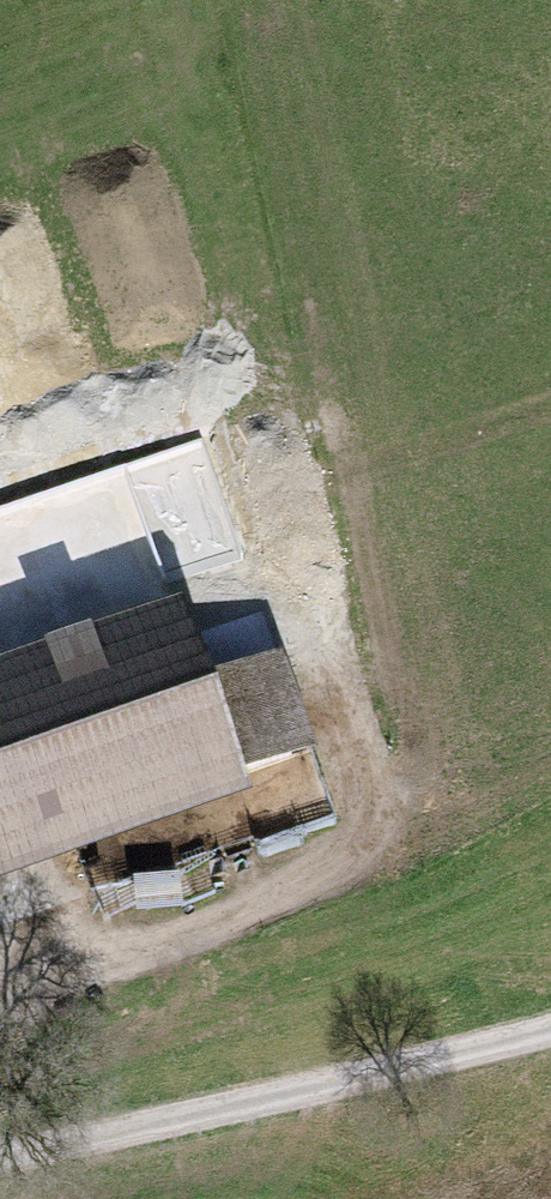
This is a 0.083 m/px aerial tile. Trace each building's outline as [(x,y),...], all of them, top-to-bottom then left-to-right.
[(0,662),(0,883),(252,796),(245,776),(325,749),(291,649),(211,676),(184,598),(0,662)]
